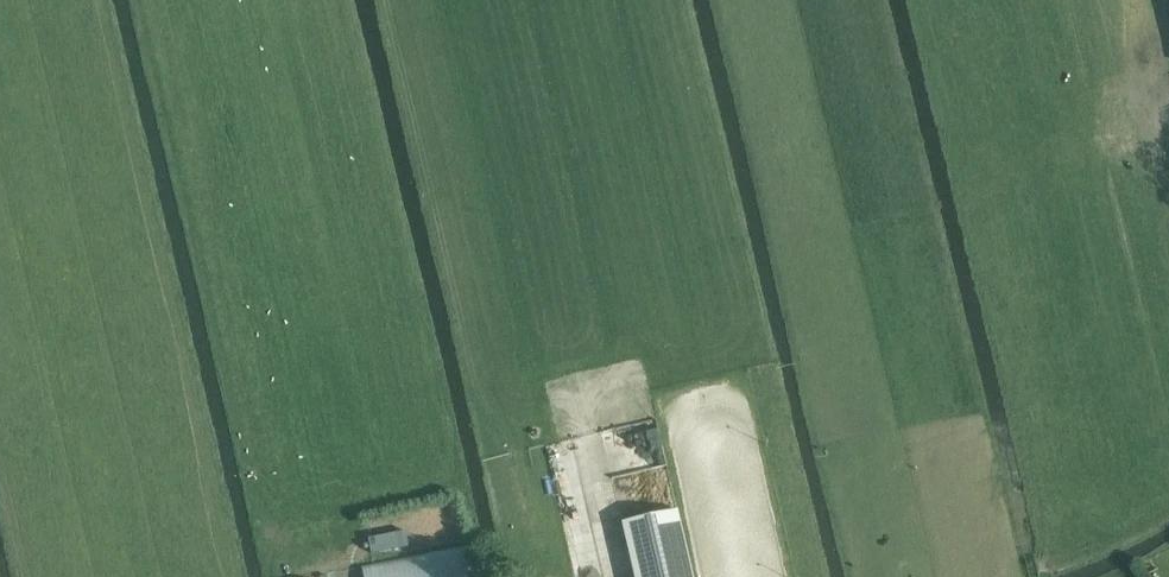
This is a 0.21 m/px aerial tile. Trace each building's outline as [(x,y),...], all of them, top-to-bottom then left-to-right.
[(678,512),(622,525),(634,576),(692,576),(678,512)]
